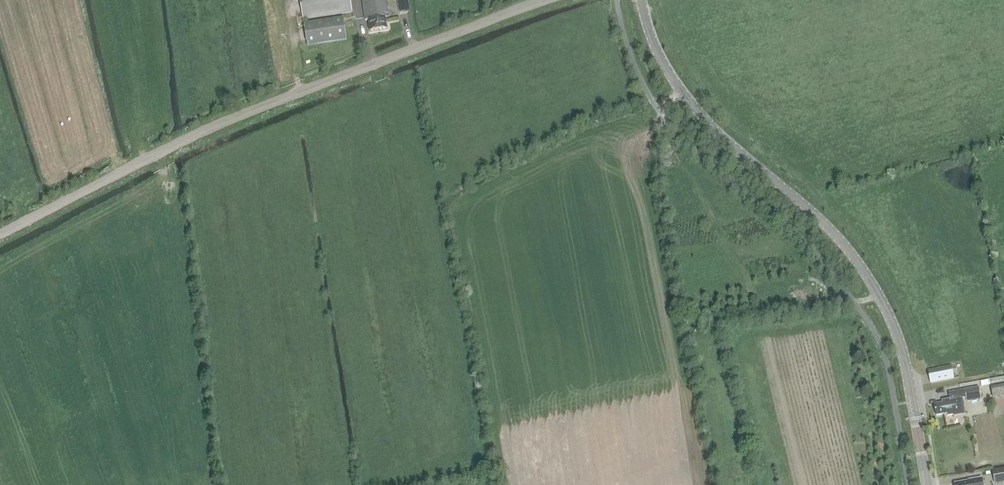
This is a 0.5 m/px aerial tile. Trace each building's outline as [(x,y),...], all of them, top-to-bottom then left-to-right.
[(351,0),(300,0),(303,20),(353,12),(351,0)] [(387,13),(385,0),(362,0),(365,21),(368,20),(370,31),(387,28),(385,17),(387,17),(386,13),(387,13)] [(408,0),(397,0),(398,12),(409,11),(408,0)] [(347,40),(343,17),(304,23),(307,46),(347,40)] [(953,374),(951,366),(927,371),(930,384),(954,379),(953,374)] [(979,386),(964,389),(948,391),(949,400),(942,401),(942,404),(934,405),(936,416),(946,414),(947,416),(952,415),(953,416),(964,414),(962,398),(966,397),(966,402),(980,400),(979,386)] [(986,455),(975,457),(976,466),(988,463),(986,455)] [(992,470),(994,484),(1003,482),(1003,468),(992,470)]
